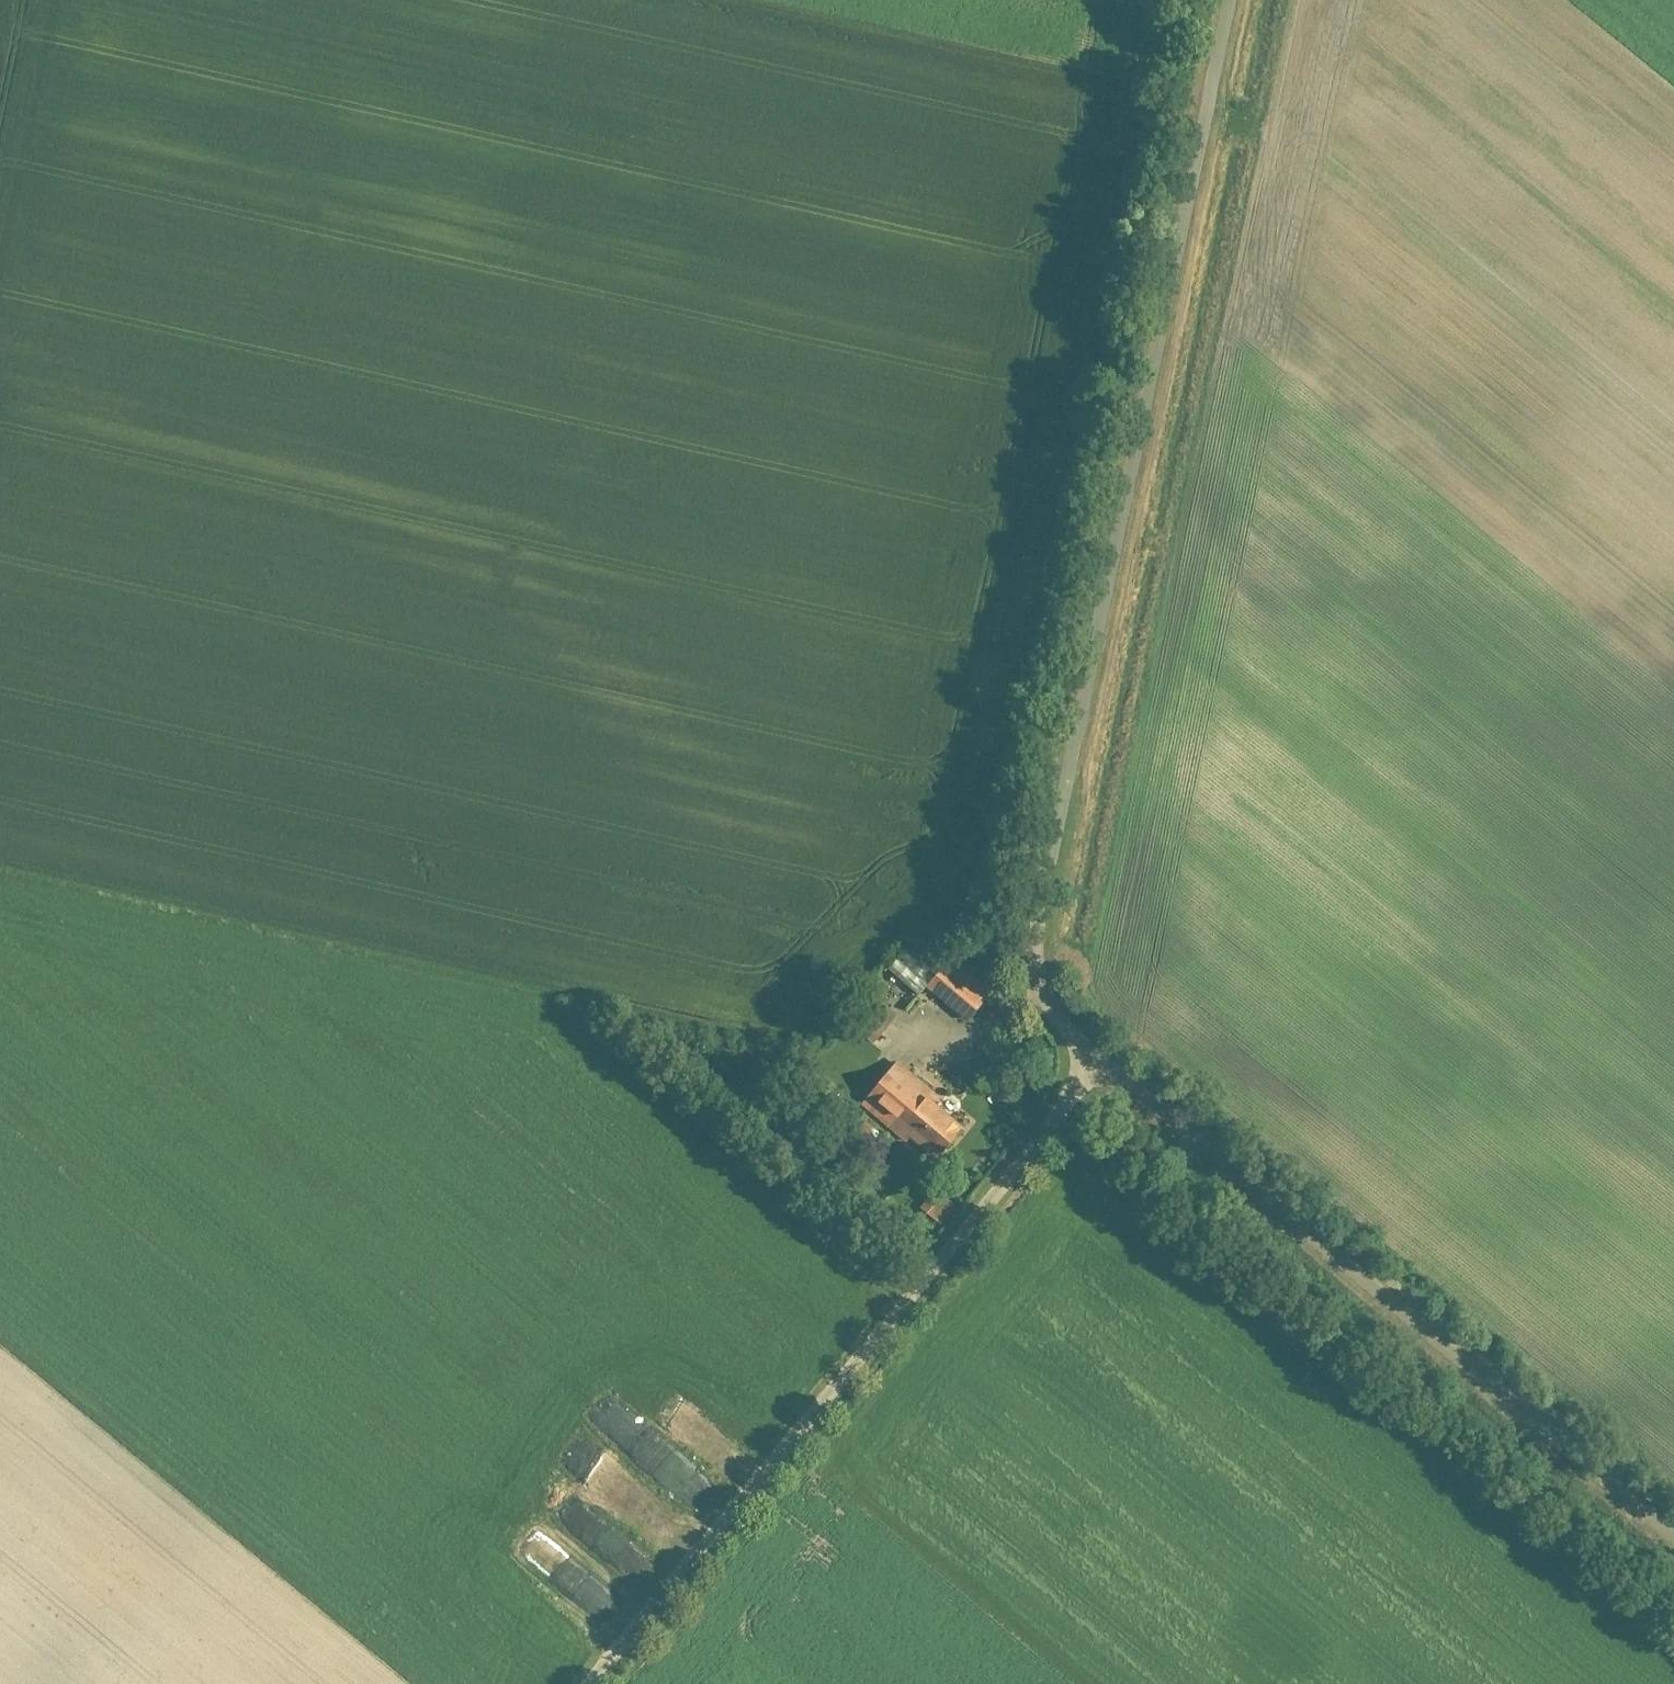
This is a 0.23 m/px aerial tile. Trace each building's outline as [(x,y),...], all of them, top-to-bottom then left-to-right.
[(889,960),(925,993),(929,989),(968,1025),(998,993),(954,952),(935,972),(904,944),(889,960)] [(865,1110),(927,1165),(951,1137),(927,1116),(940,1101),(902,1067),(865,1110)]
